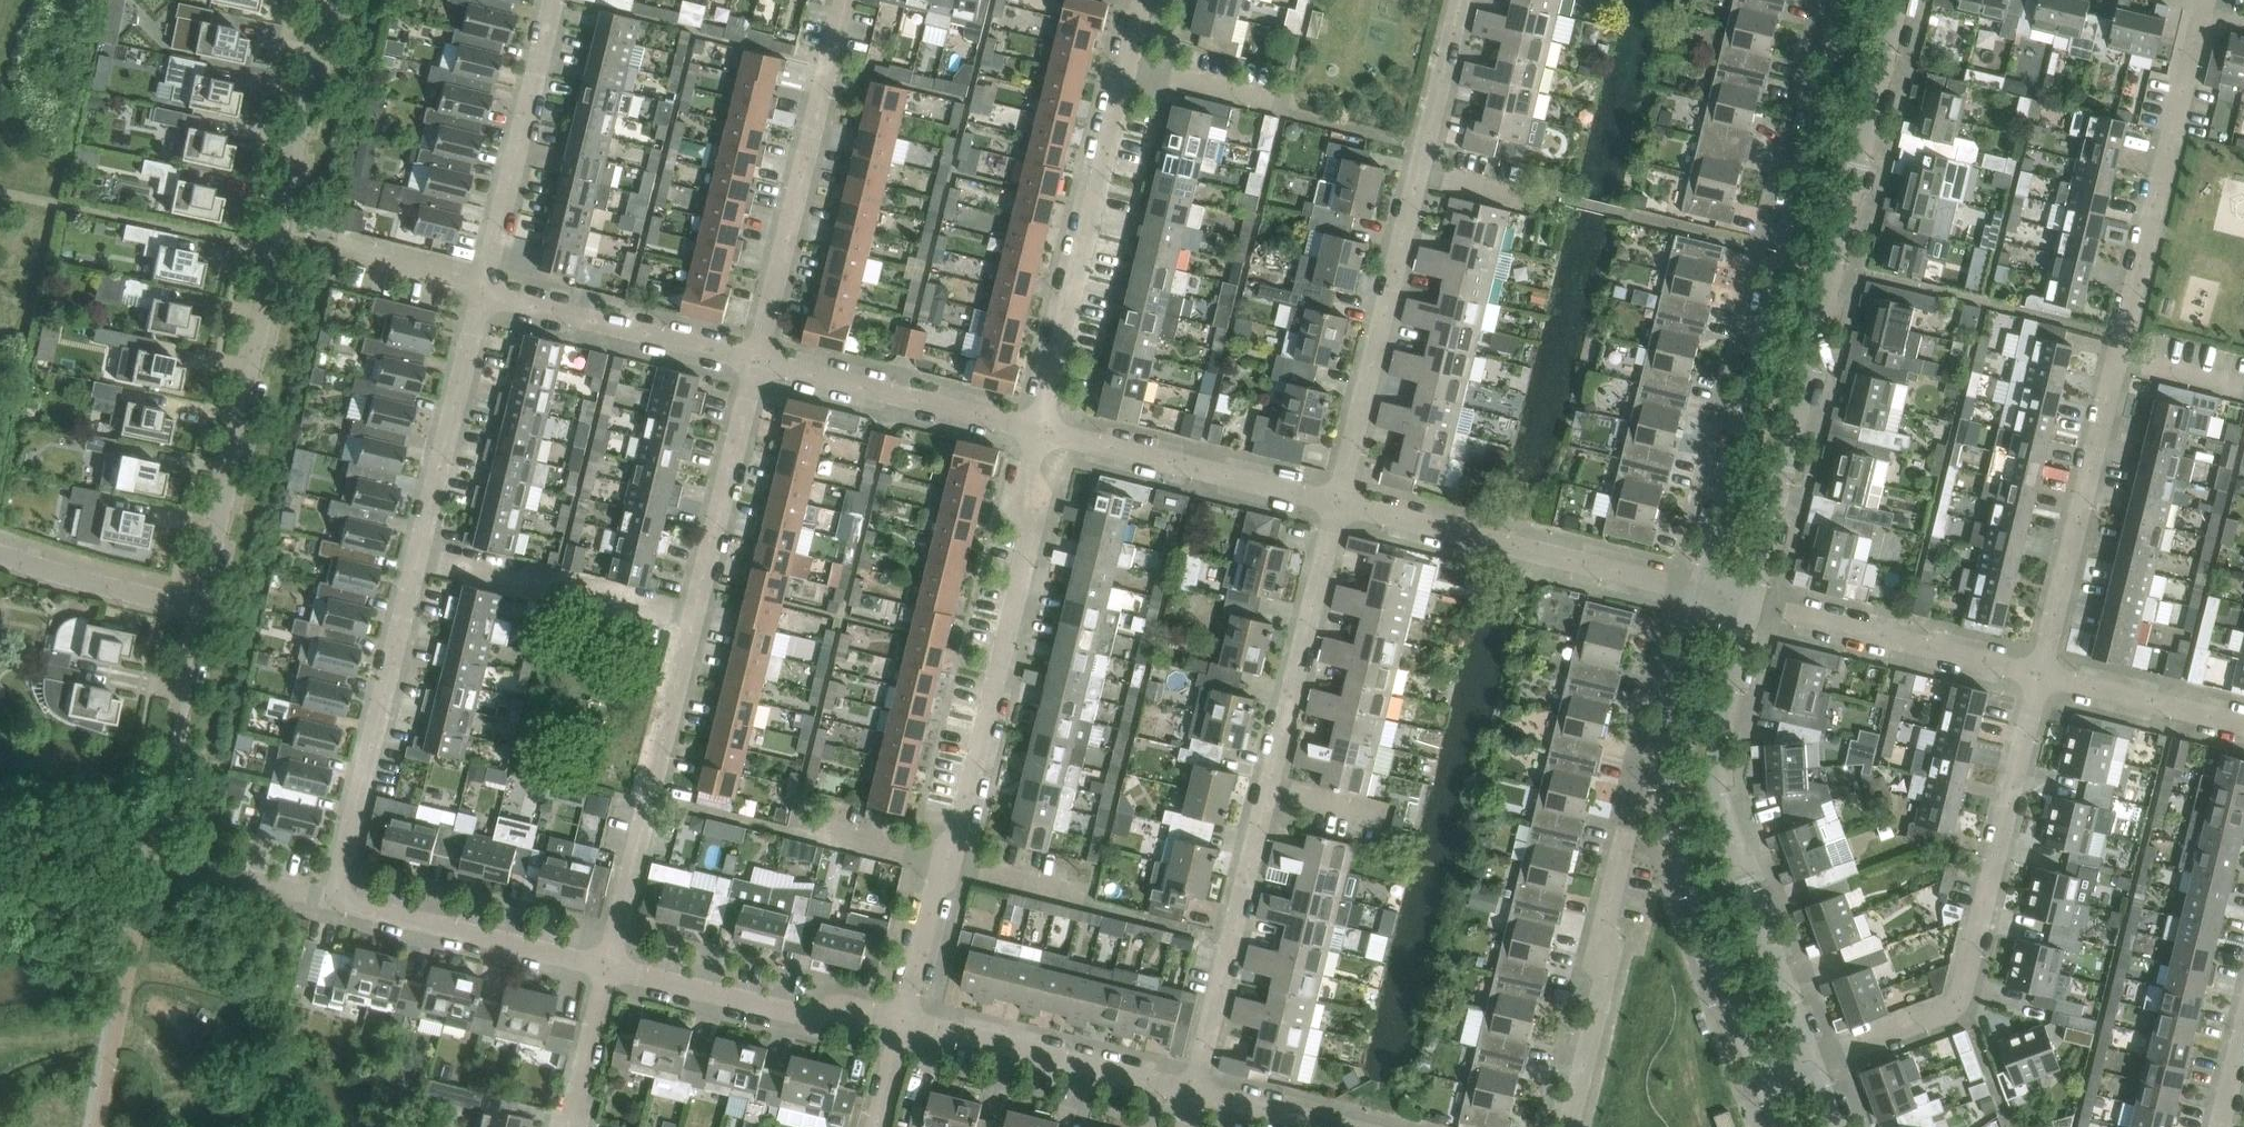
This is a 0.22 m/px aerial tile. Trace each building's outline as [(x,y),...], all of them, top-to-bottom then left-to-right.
[(210,2),(259,13),(261,0),(210,0),(210,2)] [(509,0),(446,0),(446,1),(467,5),(461,30),(454,28),(454,29),(509,43),(516,16),(508,14),(511,1),(519,3),(509,0)] [(617,7),(632,11),(634,1),(629,0),(619,0),(617,7)] [(929,12),(931,0),(907,0),(905,6),(929,12)] [(952,17),(956,0),(931,0),(929,12),(926,23),(949,28),(951,22),(952,17)] [(952,17),(951,22),(967,26),(965,34),(965,36),(965,37),(966,37),(966,38),(967,39),(968,40),(969,40),(980,43),(991,0),(956,0),(952,17)] [(1106,3),(1092,0),(1067,0),(1063,18),(1104,28),(1110,4),(1106,3)] [(1198,9),(1237,19),(1242,0),(1201,0),(1198,9)] [(1512,3),(1559,14),(1562,0),(1513,0),(1512,3)] [(1774,36),(1779,13),(1783,14),(1787,0),(1734,0),(1728,25),(1774,36)] [(1933,5),(1980,16),(1984,0),(1934,0),(1933,5)] [(1980,16),(2003,22),(2000,36),(2014,40),(2024,0),(1984,0),(1980,16)] [(2016,34),(2017,34),(2022,35),(2030,37),(2053,43),(2055,34),(2064,0),(2038,0),(2024,0),(2016,34)] [(2092,52),(2100,16),(2086,13),(2090,0),(2064,0),(2055,34),(2070,38),(2067,49),(2070,54),(2090,59),(2092,52)] [(2092,52),(2102,55),(2107,52),(2109,47),(2132,53),(2142,11),(2129,8),(2131,0),(2119,0),(2115,17),(2113,17),(2113,19),(2100,16),(2092,52)] [(657,7),(634,1),(632,11),(655,16),(657,7)] [(249,39),(237,37),(239,29),(232,28),(210,23),(213,10),(179,3),(176,17),(177,18),(171,46),(195,51),(195,54),(244,64),(249,39)] [(1003,19),(1007,5),(998,3),(994,16),(1003,19)] [(1552,40),(1559,14),(1512,3),(1510,12),(1509,16),(1478,9),(1475,21),(1552,40)] [(2142,11),(2132,53),(2156,58),(2169,6),(2157,3),(2154,15),(2142,11)] [(681,13),(657,7),(655,16),(678,22),(681,13)] [(1198,9),(1193,32),(1201,34),(1198,47),(1237,56),(1240,43),(1232,41),(1237,19),(1198,9)] [(635,44),(641,20),(603,10),(597,35),(635,44)] [(1313,10),(1307,36),(1318,38),(1320,31),(1324,13),(1313,10)] [(681,12),(681,13),(678,22),(701,28),(703,22),(704,18),(681,12)] [(398,19),(389,17),(387,27),(395,29),(398,19)] [(1104,30),(1104,28),(1063,18),(1057,42),(1092,51),(1098,29),(1104,30)] [(1294,19),(1291,32),(1300,34),(1303,21),(1294,19)] [(1503,41),(1499,54),(1546,66),(1552,40),(1475,21),(1472,33),(1503,41)] [(724,37),(726,28),(703,22),(701,28),(700,31),(724,37)] [(726,28),(724,37),(747,43),(751,29),(728,23),(726,28)] [(100,40),(116,43),(119,27),(103,24),(100,40)] [(1719,62),(1769,75),(1772,61),(1768,60),(1774,36),(1728,25),(1719,62)] [(509,43),(454,29),(450,44),(458,46),(452,70),(431,65),(430,66),(495,82),(502,54),(499,54),(502,41),(509,43)] [(751,29),(747,43),(771,49),(773,39),(774,35),(751,29)] [(692,32),(683,30),(680,43),(689,45),(692,32)] [(2219,88),(2220,82),(2243,88),(2243,36),(2231,33),(2226,56),(2212,52),(2206,76),(2204,85),(2219,88)] [(591,58),(630,67),(640,70),(646,46),(635,44),(597,35),(591,58)] [(989,37),(986,50),(995,52),(998,39),(989,37)] [(698,39),(694,52),(703,55),(707,41),(698,39)] [(798,45),(773,39),(771,49),(795,55),(798,45)] [(102,42),(100,55),(115,58),(118,45),(102,42)] [(1057,42),(1051,66),(1087,75),(1092,51),(1057,42)] [(1610,46),(1598,43),(1597,51),(1608,53),(1610,46)] [(741,74),(777,83),(780,70),(785,71),(788,60),(747,49),(741,74)] [(995,52),(986,50),(983,64),(991,66),(995,52)] [(2020,66),(2037,72),(2042,57),(2025,51),(2020,66)] [(2051,52),(2046,73),(2054,75),(2059,54),(2051,52)] [(1294,56),(1288,55),(1287,54),(1283,68),(1291,69),(1294,56)] [(1466,61),(1463,73),(1540,92),(1546,66),(1499,54),(1496,68),(1466,61)] [(232,82),(226,81),(204,76),(206,63),(170,55),(164,83),(175,85),(171,100),(189,103),(188,107),(237,117),(242,93),(231,90),(232,82)] [(586,81),(624,91),(630,67),(591,58),(586,81)] [(1710,100),(1755,111),(1761,88),(1765,89),(1769,75),(1719,62),(1710,100)] [(430,66),(418,63),(415,75),(427,78),(430,66)] [(680,80),(683,67),(674,64),(671,77),(680,80)] [(891,64),(890,68),(888,78),(911,83),(913,73),(914,70),(891,64)] [(877,65),(874,74),(888,78),(890,68),(877,65)] [(1595,69),(1580,65),(1579,73),(1593,76),(1595,69)] [(426,107),(426,108),(485,122),(492,95),(489,94),(492,82),(495,82),(430,66),(427,78),(427,81),(443,85),(437,109),(426,107)] [(1081,99),(1087,75),(1051,66),(1045,89),(1081,99)] [(2005,76),(1967,67),(1964,80),(2002,89),(2005,76)] [(689,73),(686,86),(695,89),(698,75),(689,73)] [(937,79),(913,73),(911,83),(934,89),(937,79)] [(1490,93),(1487,106),(1533,118),(1540,92),(1463,73),(1460,85),(1490,93)] [(773,96),(777,83),(741,74),(735,98),(777,108),(779,97),(773,96)] [(680,80),(671,77),(668,91),(677,93),(680,80)] [(937,79),(935,89),(967,97),(970,85),(954,81),(938,77),(937,79)] [(1919,111),(1960,121),(1966,97),(1965,97),(1969,83),(1949,78),(1945,92),(1913,84),(1910,96),(1922,98),(1919,111)] [(910,90),(868,80),(865,91),(871,92),(868,104),(904,113),(910,90)] [(580,105),(618,114),(629,117),(634,93),(624,91),(586,81),(580,105)] [(978,84),(974,98),(983,100),(986,86),(978,84)] [(695,89),(686,86),(683,100),(691,102),(695,89)] [(1045,89),(1039,113),(1075,122),(1081,99),(1045,89)] [(87,107),(98,110),(101,97),(90,95),(87,107)] [(1175,105),(1169,128),(1208,137),(1211,125),(1227,129),(1233,106),(1187,95),(1186,96),(1184,107),(1175,105)] [(383,99),(370,96),(367,111),(380,114),(383,99)] [(2016,113),(2028,116),(2032,99),(2021,96),(2016,113)] [(774,119),(777,108),(735,98),(729,122),(765,130),(768,117),(774,119)] [(983,100),(974,98),(971,111),(980,114),(983,100)] [(1701,137),(1750,149),(1754,135),(1750,134),(1755,111),(1710,100),(1701,137)] [(956,101),(950,126),(959,128),(965,103),(956,101)] [(856,127),(898,137),(904,113),(868,104),(864,118),(859,117),(856,127)] [(574,128),(612,137),(618,114),(580,105),(574,128)] [(1527,144),(1533,118),(1487,106),(1483,122),(1470,119),(1463,148),(1493,156),(1495,156),(1499,138),(1527,144)] [(235,146),(224,143),(226,136),(219,134),(193,128),(196,115),(155,107),(152,121),(179,127),(178,132),(180,135),(186,136),(181,160),(230,170),(235,146)] [(485,122),(426,108),(422,122),(438,126),(432,151),(419,148),(419,149),(472,161),(476,162),(482,135),(479,134),(482,122),(485,123),(485,122)] [(2070,133),(2083,137),(2121,146),(2127,122),(2116,119),(2076,109),(2070,133)] [(1673,112),(1662,110),(1659,123),(1670,126),(1673,112)] [(2116,119),(2127,122),(2127,121),(2131,122),(2133,113),(2118,110),(2116,119)] [(660,124),(669,126),(672,113),(663,111),(660,124)] [(1927,139),(1923,152),(1969,163),(1976,160),(1979,147),(1974,142),(1956,137),(1960,121),(1919,111),(1916,124),(1904,121),(1901,132),(1927,139)] [(2033,124),(2042,126),(2045,113),(2036,111),(2033,124)] [(1069,146),(1075,122),(1039,113),(1033,137),(1069,146)] [(1279,118),(1270,115),(1266,114),(1262,132),(1275,135),(1279,118)] [(674,134),(683,136),(686,123),(678,120),(674,134)] [(765,130),(729,122),(723,146),(765,155),(767,145),(762,144),(765,130)] [(657,137),(665,139),(669,126),(660,124),(657,137)] [(1293,124),(1288,127),(1287,132),(1290,137),(1295,138),(1299,136),(1301,130),(1298,126),(1293,124)] [(2038,139),(2042,126),(2033,124),(2029,137),(2038,139)] [(1666,129),(1657,126),(1653,138),(1663,140),(1666,129)] [(856,152),(892,161),(898,137),(856,127),(853,138),(859,140),(856,152)] [(569,151),(607,161),(612,137),(574,128),(569,151)] [(1169,128),(1164,150),(1203,159),(1215,162),(1221,140),(1208,137),(1169,128)] [(966,132),(962,145),(971,147),(975,134),(966,132)] [(674,134),(671,148),(680,150),(683,136),(674,134)] [(948,136),(944,149),(953,151),(957,138),(948,136)] [(1033,137),(1027,161),(1063,170),(1069,146),(1033,137)] [(1691,174),(1737,185),(1743,162),(1747,163),(1750,149),(1701,137),(1691,174)] [(2121,146),(2083,137),(2077,160),(2115,169),(2121,146)] [(1345,159),(1339,183),(1378,193),(1384,168),(1362,162),(1365,150),(1330,141),(1327,154),(1345,159)] [(708,142),(702,166),(717,169),(753,178),(756,165),(762,166),(765,155),(723,146),(708,142)] [(971,147),(962,145),(959,159),(963,160),(968,161),(971,147)] [(87,169),(91,151),(80,149),(76,167),(87,169)] [(472,161),(419,149),(415,163),(413,163),(407,187),(422,191),(422,192),(462,201),(462,202),(466,203),(466,202),(472,175),(469,175),(472,162),(472,161)] [(953,151),(944,149),(941,163),(950,165),(953,151)] [(372,153),(358,150),(353,174),(368,178),(374,153),(372,153)] [(1164,150),(1159,172),(1197,181),(1200,170),(1215,174),(1217,163),(1215,162),(1203,159),(1164,150)] [(1262,150),(1256,173),(1266,175),(1271,152),(1262,150)] [(569,151),(563,175),(612,187),(618,163),(607,161),(569,151)] [(844,175),(886,185),(892,161),(856,152),(853,166),(847,164),(844,175)] [(1895,160),(1892,172),(1904,174),(1900,187),(1942,197),(1957,201),(1962,202),(1972,164),(1969,163),(1923,152),(1920,166),(1897,161),(1895,160)] [(2013,174),(2017,159),(2008,157),(2005,172),(2013,174)] [(2021,170),(2030,172),(2033,159),(2024,157),(2021,170)] [(657,173),(660,160),(652,158),(648,171),(657,173)] [(158,192),(174,195),(171,212),(219,222),(225,198),(213,196),(215,188),(208,186),(177,180),(169,179),(172,165),(144,159),(141,174),(161,178),(158,192)] [(2115,169),(2077,160),(2072,183),(2110,192),(2115,169)] [(1022,186),(1021,189),(1057,198),(1057,194),(1063,170),(1027,161),(1022,186)] [(663,181),(672,184),(675,170),(666,168),(663,181)] [(753,178),(717,169),(711,193),(753,203),(756,192),(750,191),(753,178)] [(639,193),(643,194),(651,196),(657,173),(648,171),(645,170),(639,193)] [(2027,186),(2030,172),(2021,170),(2018,183),(2027,186)] [(1159,172),(1153,194),(1192,203),(1197,181),(1159,172)] [(1737,185),(1691,174),(1682,212),(1732,224),(1736,209),(1732,208),(1737,185)] [(612,187),(601,184),(563,175),(557,198),(595,207),(606,210),(612,187)] [(844,200),(880,209),(886,185),(844,175),(842,186),(847,187),(844,200)] [(384,182),(369,178),(364,201),(363,204),(378,208),(384,182)] [(1303,214),(1311,216),(1346,225),(1352,227),(1355,214),(1372,219),(1374,210),(1376,211),(1377,206),(1375,206),(1378,193),(1339,183),(1321,179),(1315,204),(1306,201),(1303,214)] [(663,181),(657,205),(666,207),(672,184),(663,181)] [(2110,192),(2072,183),(2061,181),(2055,204),(2066,207),(2104,216),(2110,192)] [(401,214),(404,203),(419,206),(412,232),(456,243),(462,216),(459,215),(462,202),(462,201),(422,192),(422,191),(407,187),(401,186),(384,182),(378,208),(401,214)] [(936,183),(933,197),(942,199),(945,185),(936,183)] [(952,187),(949,201),(958,203),(961,189),(956,188),(952,187)] [(1883,208),(1908,215),(1904,228),(1948,239),(1957,201),(1942,197),(1900,187),(1897,200),(1886,197),(1883,208)] [(1056,201),(1057,198),(1021,189),(1020,192),(1014,216),(1050,225),(1056,201)] [(1240,192),(1237,205),(1248,207),(1257,210),(1260,197),(1246,193),(1240,192)] [(751,214),(753,203),(711,193),(706,217),(742,226),(745,213),(751,214)] [(643,194),(640,204),(637,217),(646,220),(651,196),(643,194)] [(1153,194),(1148,216),(1186,225),(1200,228),(1205,206),(1192,203),(1153,194)] [(1458,224),(1454,239),(1501,251),(1510,211),(1451,196),(1445,221),(1458,224)] [(933,197),(930,210),(938,213),(942,199),(933,197)] [(551,221),(589,231),(595,207),(557,198),(551,221)] [(1642,199),(1635,198),(1633,207),(1643,210),(1644,203),(1642,199)] [(833,223),(875,233),(880,209),(844,200),(841,213),(835,212),(833,223)] [(949,201),(945,214),(954,216),(958,203),(949,201)] [(2013,204),(2010,217),(2019,219),(2022,206),(2013,204)] [(2104,216),(2066,207),(2060,230),(2098,239),(2104,216)] [(2000,228),(2004,213),(1995,210),(1992,226),(2000,228)] [(663,218),(654,215),(651,229),(660,231),(663,218)] [(1044,249),(1050,225),(1014,216),(1008,240),(1044,249)] [(1148,216),(1143,238),(1181,247),(1186,225),(1148,216)] [(1327,233),(1320,258),(1360,268),(1363,256),(1365,256),(1366,252),(1364,251),(1366,243),(1343,237),(1346,225),(1311,216),(1308,229),(1327,233)] [(634,230),(642,233),(646,220),(637,217),(634,230)] [(742,226),(706,217),(700,241),(741,251),(744,240),(738,238),(742,226)] [(2019,219),(2010,217),(2007,230),(2016,232),(2019,219)] [(546,244),(584,254),(589,231),(551,221),(546,244)] [(833,248),(869,257),(875,233),(833,223),(830,233),(836,235),(833,248)] [(207,263),(195,261),(197,253),(190,251),(161,245),(163,232),(126,224),(123,239),(146,243),(143,256),(156,258),(153,277),(202,287),(207,263)] [(1243,228),(1240,239),(1249,241),(1252,230),(1243,228)] [(1876,236),(1873,248),(1885,250),(1881,266),(1913,274),(1922,276),(1926,259),(1942,262),(1948,239),(1904,228),(1901,242),(1879,236),(1876,236)] [(651,229),(648,243),(656,245),(660,231),(651,229)] [(2098,239),(2060,230),(2055,253),(2093,263),(2098,239)] [(925,231),(921,244),(930,246),(933,233),(925,231)] [(1723,261),(1727,246),(1677,234),(1668,272),(1713,283),(1719,260),(1723,261)] [(940,235),(937,248),(946,250),(949,237),(940,235)] [(1143,238),(1137,260),(1176,269),(1181,247),(1143,238)] [(1240,239),(1238,250),(1247,252),(1249,241),(1240,239)] [(1420,246),(1417,258),(1494,277),(1506,280),(1509,278),(1514,256),(1513,254),(1501,251),(1454,239),(1451,253),(1420,246)] [(1008,240),(1002,264),(1038,273),(1044,249),(1008,240)] [(739,261),(741,251),(700,241),(694,265),(730,274),(733,260),(739,261)] [(540,269),(571,276),(578,278),(584,254),(546,244),(540,266),(540,269)] [(930,246),(921,244),(918,258),(927,260),(930,246)] [(1973,246),(1971,256),(1986,259),(1989,250),(1973,246)] [(1627,248),(1621,247),(1618,257),(1628,260),(1630,254),(1627,248)] [(821,270),(863,281),(869,257),(833,248),(830,261),(824,259),(821,270)] [(946,250),(937,248),(934,262),(942,264),(946,250)] [(1546,249),(1545,257),(1555,259),(1556,251),(1546,249)] [(629,251),(625,264),(634,266),(637,253),(629,251)] [(1998,264),(2007,266),(2010,253),(2002,251),(1998,264)] [(2093,263),(2055,253),(2049,277),(2087,286),(2093,263)] [(1354,293),(1360,268),(1320,258),(1314,283),(1305,281),(1297,279),(1293,291),(1328,300),(1331,288),(1354,293)] [(1445,278),(1441,291),(1488,303),(1494,277),(1417,258),(1414,270),(1445,278)] [(1192,273),(1176,269),(1137,260),(1132,282),(1186,295),(1192,273)] [(642,263),(639,277),(648,279),(651,265),(642,263)] [(631,279),(634,266),(625,264),(622,277),(631,279)] [(1032,297),(1038,273),(1002,264),(996,288),(1032,297)] [(2004,279),(2007,266),(1998,264),(1995,277),(2004,279)] [(730,274),(694,265),(688,289),(730,299),(732,287),(727,286),(730,274)] [(821,296),(857,305),(863,281),(821,270),(819,281),(824,282),(821,296)] [(1232,272),(1230,283),(1239,285),(1241,274),(1232,272)] [(1707,307),(1713,283),(1668,272),(1658,309),(1708,321),(1712,308),(1707,307)] [(102,274),(98,298),(121,303),(122,300),(151,306),(151,309),(146,330),(195,340),(200,316),(189,314),(191,306),(184,304),(175,302),(153,298),(145,296),(145,297),(117,292),(120,277),(102,274)] [(120,277),(117,292),(145,297),(145,296),(148,284),(148,283),(120,277)] [(639,291),(644,292),(648,279),(639,277),(636,290),(639,291)] [(2081,310),(2087,286),(2049,277),(2044,297),(2029,293),(2025,296),(2023,306),(2068,317),(2070,308),(2081,310)] [(913,278),(910,292),(919,294),(922,280),(913,278)] [(929,282),(925,296),(934,298),(937,284),(929,282)] [(1186,295),(1132,282),(1126,304),(1181,317),(1186,295)] [(1262,283),(1259,296),(1295,305),(1288,329),(1290,330),(1342,343),(1348,318),(1331,314),(1334,301),(1328,300),(1293,291),(1262,283)] [(944,286),(937,284),(934,298),(947,301),(949,293),(945,286),(944,286)] [(1624,285),(1615,288),(1617,296),(1626,294),(1624,285)] [(1868,321),(1909,330),(1914,307),(1936,313),(1939,298),(1888,285),(1885,299),(1862,293),(1859,305),(1871,308),(1868,321)] [(996,288),(991,312),(1026,321),(1032,297),(996,288)] [(726,316),(730,299),(688,289),(682,312),(720,322),(724,323),(726,316)] [(1408,297),(1405,310),(1482,328),(1495,332),(1502,306),(1488,303),(1441,291),(1438,305),(1408,297)] [(910,292),(904,315),(913,318),(919,294),(910,292)] [(1221,295),(1218,303),(1233,307),(1235,298),(1221,295)] [(374,296),(370,312),(386,316),(380,341),(364,337),(429,353),(435,326),(432,325),(435,313),(438,314),(439,312),(374,296)] [(809,318),(851,329),(857,305),(821,296),(818,308),(812,307),(809,318)] [(934,298),(925,296),(922,309),(931,311),(934,298)] [(1622,302),(1615,309),(1622,316),(1629,309),(1622,302)] [(1218,303),(1213,325),(1219,327),(1228,329),(1233,307),(1218,303)] [(1181,317),(1126,304),(1121,326),(1160,335),(1175,339),(1181,317)] [(1658,309),(1649,346),(1695,357),(1700,335),(1705,336),(1708,321),(1658,309)] [(1429,343),(1475,354),(1482,328),(1405,310),(1402,322),(1432,329),(1429,343)] [(1021,345),(1026,321),(991,312),(985,336),(1021,345)] [(808,343),(845,352),(851,329),(809,318),(805,335),(804,342),(808,343)] [(2016,358),(2059,368),(2066,370),(2067,368),(2072,345),(2064,343),(2067,328),(2026,318),(2016,358)] [(1853,330),(1850,342),(1876,348),(1873,362),(1899,368),(1909,370),(1920,373),(1924,359),(1916,357),(1921,334),(1909,330),(1868,321),(1865,333),(1853,330)] [(333,327),(322,325),(319,341),(330,343),(333,327)] [(900,325),(896,339),(907,341),(910,328),(900,325)] [(1121,326),(1116,348),(1155,357),(1160,335),(1121,326)] [(135,362),(134,368),(131,382),(180,392),(185,368),(185,367),(174,365),(176,357),(169,356),(130,347),(133,334),(96,327),(93,342),(122,347),(120,358),(135,362)] [(1219,327),(1214,349),(1223,351),(1228,329),(1219,327)] [(913,343),(917,329),(915,329),(910,328),(907,341),(904,355),(908,356),(910,356),(913,343)] [(917,329),(913,343),(924,345),(927,332),(917,329)] [(1311,368),(1313,363),(1335,368),(1337,360),(1340,360),(1341,356),(1339,355),(1342,343),(1290,330),(1284,355),(1278,353),(1275,366),(1283,368),(1310,375),(1311,368)] [(509,356),(540,363),(560,368),(566,343),(525,333),(521,347),(512,345),(509,356)] [(1981,335),(1978,348),(1987,350),(1990,337),(1981,335)] [(979,360),(1021,370),(1021,368),(1015,366),(1021,345),(985,336),(979,360)] [(354,378),(419,393),(425,368),(426,367),(422,366),(425,353),(429,354),(429,353),(364,337),(360,352),(382,358),(379,368),(376,382),(354,377),(354,378)] [(46,338),(43,351),(53,352),(55,340),(46,338)] [(907,341),(896,339),(893,352),(899,354),(904,355),(907,341)] [(921,359),(924,345),(913,343),(910,356),(915,358),(921,359)] [(1392,361),(1418,368),(1469,380),(1472,368),(1475,354),(1429,343),(1425,357),(1395,349),(1392,361)] [(1692,368),(1695,357),(1649,346),(1644,368),(1640,383),(1690,396),(1693,382),(1689,381),(1692,368)] [(1116,348),(1110,370),(1149,379),(1155,357),(1116,348)] [(1978,348),(1972,371),(1981,373),(1987,350),(1978,348)] [(594,376),(603,379),(609,354),(591,349),(586,368),(585,374),(594,376)] [(1214,349),(1208,371),(1217,373),(1223,351),(1214,349)] [(616,355),(610,380),(619,382),(622,369),(625,358),(616,355)] [(513,381),(554,391),(560,368),(540,363),(509,356),(507,366),(514,368),(516,368),(513,381)] [(2011,381),(2061,393),(2066,370),(2059,368),(2016,358),(2014,368),(2011,381)] [(1016,387),(1021,370),(979,360),(977,368),(973,383),(1015,394),(1016,387)] [(1392,361),(1390,368),(1389,374),(1419,381),(1416,395),(1463,406),(1469,380),(1418,368),(1392,361)] [(1869,376),(1843,369),(1841,381),(1852,384),(1849,397),(1890,406),(1903,410),(1909,386),(1905,385),(1909,370),(1899,368),(1873,362),(1871,368),(1869,376)] [(314,365),(313,368),(310,381),(322,384),(324,370),(325,368),(314,365)] [(697,390),(701,376),(660,366),(659,368),(654,391),(704,403),(707,392),(697,390)] [(1307,387),(1310,375),(1283,368),(1275,366),(1274,368),(1272,378),(1290,383),(1284,408),(1323,418),(1326,405),(1329,406),(1330,401),(1328,401),(1330,393),(1307,387)] [(1149,379),(1110,370),(1105,392),(1144,401),(1149,379)] [(1206,370),(1201,392),(1212,395),(1217,373),(1208,371),(1206,370)] [(1972,371),(1966,394),(1975,397),(1981,373),(1972,371)] [(600,392),(603,379),(594,376),(591,390),(600,392)] [(419,394),(419,393),(354,378),(351,393),(367,396),(361,421),(353,419),(353,420),(409,433),(416,407),(412,406),(416,393),(419,394)] [(615,395),(619,382),(610,380),(607,393),(615,395)] [(94,381),(91,396),(119,401),(122,387),(94,381)] [(498,402),(540,413),(548,414),(554,391),(513,381),(510,393),(501,391),(498,402)] [(1957,399),(1961,384),(1948,381),(1945,396),(1957,399)] [(2005,404),(2017,407),(2055,416),(2061,393),(2011,381),(2005,404)] [(1232,383),(1226,382),(1223,392),(1234,394),(1235,388),(1232,383)] [(1687,410),(1690,396),(1640,383),(1631,421),(1677,432),(1682,409),(1687,410)] [(2156,399),(2150,423),(2188,433),(2206,437),(2212,414),(2217,412),(2220,398),(2168,385),(2164,401),(2156,399)] [(704,403),(654,391),(648,414),(689,424),(692,412),(701,414),(704,403)] [(1105,392),(1100,415),(1138,424),(1144,401),(1105,392)] [(1201,392),(1196,414),(1198,415),(1207,417),(1212,395),(1201,392)] [(1966,394),(1962,414),(1971,416),(1975,397),(1966,394)] [(1382,401),(1379,413),(1470,436),(1476,413),(1474,409),(1463,406),(1416,395),(1413,408),(1382,401)] [(1834,406),(1832,418),(1834,419),(1862,425),(1859,439),(1907,451),(1911,436),(1898,433),(1884,430),(1890,406),(1849,397),(1846,409),(1834,406)] [(579,422),(592,425),(597,401),(585,398),(579,422)] [(794,399),(790,398),(784,422),(825,432),(827,425),(858,432),(862,416),(794,399)] [(40,401),(31,399),(29,408),(38,410),(40,401)] [(165,410),(158,408),(127,401),(121,434),(170,444),(175,420),(163,417),(165,410)] [(1598,410),(1595,401),(1584,404),(1587,412),(1598,410)] [(2232,410),(2243,413),(2243,404),(2234,401),(2232,410)] [(501,428),(540,437),(543,438),(548,414),(540,413),(498,402),(495,413),(505,415),(501,428)] [(1163,407),(1156,405),(1154,414),(1161,416),(1163,407)] [(2017,407),(2011,430),(2049,440),(2055,416),(2017,407)] [(1317,443),(1323,418),(1284,408),(1281,420),(1258,414),(1252,440),(1256,441),(1254,452),(1297,463),(1302,447),(1299,446),(1300,439),(1317,443)] [(303,415),(305,420),(310,421),(315,418),(313,412),(307,410),(303,415)] [(1379,413),(1376,426),(1407,433),(1403,447),(1450,458),(1456,432),(1379,413)] [(599,427),(607,429),(610,416),(602,414),(599,427)] [(689,424),(648,414),(642,437),(693,450),(695,439),(686,437),(689,424)] [(1201,440),(1207,417),(1197,415),(1192,437),(1201,440)] [(1961,418),(1955,441),(1964,444),(1970,420),(1961,418)] [(349,461),(348,461),(399,474),(406,447),(403,446),(406,433),(409,434),(409,433),(353,420),(349,435),(362,438),(356,462),(349,461)] [(1622,458),(1672,470),(1675,456),(1671,455),(1677,432),(1631,421),(1622,458)] [(586,448),(592,425),(579,422),(574,445),(586,448)] [(787,435),(784,448),(819,456),(825,432),(784,422),(781,434),(787,435)] [(1225,426),(1212,423),(1208,441),(1220,444),(1225,426)] [(2150,423),(2144,447),(2182,456),(2188,433),(2150,423)] [(599,427),(595,440),(604,442),(607,429),(599,427)] [(1998,427),(1993,451),(2044,463),(2049,440),(2011,430),(1998,427)] [(537,461),(540,447),(543,438),(540,437),(501,428),(499,440),(489,438),(487,449),(537,461)] [(871,444),(881,447),(884,433),(879,432),(874,430),(871,444)] [(1967,431),(1964,443),(1977,446),(1978,439),(1975,433),(1967,431)] [(889,434),(884,433),(881,447),(878,460),(882,461),(884,462),(888,448),(891,434),(889,434)] [(85,449),(113,454),(116,440),(88,434),(85,449)] [(891,434),(888,448),(898,451),(902,437),(896,436),(891,434)] [(1498,443),(1510,446),(1513,438),(1500,434),(1498,443)] [(693,450),(642,437),(636,461),(678,471),(681,458),(690,460),(693,450)] [(2233,468),(2238,445),(2208,437),(2205,449),(2222,454),(2224,448),(2227,449),(2223,466),(2233,468)] [(1834,460),(1831,472),(1871,482),(1884,485),(1890,462),(1888,462),(1891,448),(1907,452),(1907,451),(1859,439),(1856,453),(1825,445),(1822,457),(1834,460)] [(995,474),(999,457),(1001,450),(997,449),(959,440),(954,463),(995,474)] [(1955,441),(1949,465),(1958,467),(1964,444),(1955,441)] [(1935,458),(1944,460),(1947,445),(1938,443),(1935,458)] [(881,447),(871,444),(867,458),(878,460),(881,447)] [(568,469),(571,470),(580,472),(586,448),(574,445),(568,469)] [(1386,459),(1381,483),(1413,491),(1416,478),(1459,488),(1465,461),(1464,461),(1403,447),(1400,462),(1386,459)] [(2144,447),(2138,470),(2176,479),(2190,483),(2195,459),(2182,456),(2144,447)] [(313,452),(294,448),(286,489),(305,493),(313,452)] [(775,459),(772,470),(813,480),(819,456),(784,448),(781,461),(775,459)] [(895,464),(898,451),(888,448),(884,462),(895,464)] [(493,462),(490,475),(531,485),(537,461),(487,449),(484,460),(493,462)] [(1497,449),(1492,465),(1506,469),(1510,452),(1497,449)] [(1993,451),(1987,474),(2038,486),(2044,463),(1993,451)] [(121,454),(119,466),(105,463),(100,484),(114,487),(163,497),(168,473),(154,470),(155,462),(148,461),(121,454)] [(1668,484),(1672,470),(1622,458),(1613,495),(1658,507),(1664,483),(1668,484)] [(1944,460),(1935,458),(1931,473),(1940,475),(1944,460)] [(399,474),(348,461),(345,476),(356,479),(350,504),(330,499),(394,515),(400,488),(393,486),(396,474),(399,474)] [(587,474),(596,476),(599,463),(590,461),(587,474)] [(678,471),(636,461),(631,484),(681,496),(684,485),(674,483),(678,471)] [(948,487),(983,496),(989,474),(994,476),(995,474),(954,463),(948,487)] [(1949,465),(1944,488),(1952,490),(1958,467),(1949,465)] [(2227,492),(2233,468),(2223,466),(2217,489),(2227,492)] [(577,485),(580,472),(571,470),(568,483),(577,485)] [(775,482),(772,495),(807,504),(813,480),(772,470),(770,481),(775,482)] [(2138,470),(2133,493),(2171,503),(2176,479),(2138,470)] [(1837,500),(1833,513),(1874,523),(1890,527),(1894,513),(1878,509),(1884,485),(1871,482),(1831,472),(1827,485),(1816,482),(1813,494),(1837,500)] [(587,474),(584,487),(592,489),(596,476),(587,474)] [(1095,488),(1090,511),(1129,520),(1131,508),(1135,509),(1142,506),(1143,503),(1147,504),(1151,487),(1101,474),(1098,489),(1095,488)] [(1981,497),(1994,500),(2032,510),(2038,486),(2000,477),(1987,474),(1981,497)] [(478,485),(475,496),(525,508),(531,485),(490,475),(487,487),(478,485)] [(864,478),(860,492),(869,494),(873,480),(864,478)] [(2234,491),(2243,494),(2243,480),(2237,478),(2234,491)] [(879,482),(876,495),(885,497),(888,484),(879,482)] [(681,496),(631,484),(625,508),(666,517),(669,505),(679,507),(681,496)] [(153,524),(142,522),(144,514),(137,513),(98,504),(101,491),(73,485),(70,500),(85,503),(78,540),(99,544),(101,539),(115,542),(114,547),(135,551),(136,546),(148,548),(153,524)] [(978,520),(983,496),(948,487),(942,511),(978,520)] [(1949,503),(1952,490),(1944,488),(1938,511),(1947,514),(1949,503)] [(1190,496),(1158,489),(1154,505),(1183,512),(1186,513),(1190,496)] [(857,505),(855,516),(863,518),(869,494),(860,492),(857,505)] [(2171,503),(2133,493),(2127,517),(2165,526),(2171,503)] [(763,507),(761,518),(801,528),(807,504),(772,495),(769,508),(763,507)] [(882,511),(885,497),(876,495),(873,509),(882,511)] [(1613,495),(1603,533),(1653,545),(1657,530),(1653,529),(1658,507),(1613,495)] [(482,508),(479,521),(520,532),(525,508),(475,496),(473,506),(482,508)] [(321,539),(321,540),(384,555),(391,528),(383,526),(386,514),(394,515),(330,499),(326,514),(347,519),(341,544),(321,539)] [(2214,499),(2211,512),(2221,515),(2224,502),(2214,499)] [(1994,500),(1988,524),(2027,533),(2032,510),(1994,500)] [(563,503),(560,516),(569,518),(572,506),(563,503)] [(575,520),(584,522),(587,509),(579,507),(575,520)] [(666,517),(625,508),(619,531),(670,543),(672,532),(663,530),(666,517)] [(1236,562),(1245,564),(1285,574),(1291,549),(1275,545),(1282,518),(1248,510),(1242,537),(1236,562)] [(972,544),(978,520),(942,511),(936,535),(972,544)] [(1090,511),(1084,533),(1123,542),(1129,520),(1090,511)] [(2211,512),(2205,536),(2215,538),(2221,515),(2211,512)] [(1815,536),(1812,548),(1853,558),(1859,535),(1871,538),(1874,523),(1833,513),(1830,527),(1806,521),(1803,533),(1815,536)] [(295,516),(285,514),(282,528),(292,530),(295,516)] [(1580,518),(1566,514),(1564,526),(1577,529),(1580,518)] [(566,532),(569,518),(560,516),(557,530),(566,532)] [(2127,517),(2121,540),(2159,549),(2165,526),(2127,517)] [(764,530),(760,543),(795,552),(801,528),(761,518),(758,529),(764,530)] [(2238,520),(2227,518),(2221,543),(2232,546),(2238,520)] [(581,535),(584,522),(575,520),(572,533),(581,535)] [(514,555),(520,532),(479,521),(476,534),(466,531),(463,543),(514,555)] [(1971,544),(1983,547),(2021,556),(2027,533),(1988,524),(1977,521),(1971,544)] [(1932,535),(1941,537),(1944,524),(1935,522),(1932,535)] [(852,526),(849,540),(858,542),(861,528),(852,526)] [(868,530),(864,544),(873,547),(877,532),(868,530)] [(1169,530),(1166,542),(1175,545),(1178,532),(1169,530)] [(670,543),(619,531),(614,554),(655,564),(658,551),(667,554),(670,543)] [(1084,533),(1079,555),(1118,564),(1131,567),(1136,545),(1123,542),(1084,533)] [(966,568),(972,544),(936,535),(930,559),(966,568)] [(1375,562),(1371,578),(1418,590),(1424,563),(1378,551),(1380,543),(1350,535),(1346,549),(1371,555),(1369,561),(1375,562)] [(1941,537),(1932,535),(1929,548),(1938,550),(1941,537)] [(384,556),(384,555),(321,540),(317,555),(332,558),(326,582),(319,581),(319,582),(374,595),(381,568),(373,567),(376,554),(384,556)] [(849,540),(846,553),(854,555),(858,542),(849,540)] [(2121,540),(2116,563),(2154,573),(2159,549),(2121,540)] [(564,568),(580,572),(586,547),(570,543),(564,568)] [(752,554),(749,566),(789,576),(795,552),(760,543),(757,556),(752,554)] [(864,544),(860,559),(869,562),(873,547),(864,544)] [(2203,546),(2200,559),(2210,561),(2213,548),(2203,546)] [(1983,547),(1977,570),(2015,580),(2021,556),(1983,547)] [(1815,575),(1811,589),(1867,602),(1871,587),(1862,585),(1867,562),(1853,558),(1812,548),(1809,561),(1797,558),(1794,570),(1815,575)] [(560,553),(552,551),(549,564),(557,566),(560,553)] [(1202,578),(1207,555),(1197,552),(1191,576),(1202,578)] [(614,554),(608,578),(658,590),(661,579),(652,577),(655,564),(614,554)] [(1079,555),(1073,577),(1112,586),(1118,564),(1079,555)] [(1935,560),(1926,558),(1923,571),(1932,574),(1935,560)] [(960,592),(966,568),(930,559),(924,583),(960,592)] [(2204,585),(2210,561),(2200,559),(2194,582),(2204,585)] [(1230,587),(1227,599),(1253,606),(1256,594),(1279,599),(1281,591),(1283,591),(1284,587),(1282,586),(1285,574),(1245,564),(1236,562),(1231,561),(1224,586),(1230,587)] [(1161,562),(1158,574),(1167,576),(1170,564),(1161,562)] [(841,573),(837,587),(846,589),(852,565),(843,563),(841,573)] [(2116,563),(2110,587),(2148,596),(2154,573),(2116,563)] [(782,603),(789,576),(749,566),(746,576),(752,577),(748,594),(782,603)] [(1958,591),(1971,594),(2009,603),(2015,580),(1977,570),(1964,567),(1958,591)] [(1902,572),(1899,587),(1912,590),(1915,575),(1902,572)] [(1158,574),(1155,586),(1164,589),(1167,576),(1158,574)] [(1196,592),(1199,579),(1180,575),(1177,587),(1196,592)] [(856,577),(853,591),(862,593),(865,579),(856,577)] [(1068,599),(1107,608),(1122,612),(1127,590),(1112,586),(1073,577),(1068,599)] [(1338,584),(1335,596),(1411,615),(1418,590),(1371,578),(1368,591),(1338,584)] [(315,597),(309,622),(357,633),(356,634),(364,636),(371,609),(363,607),(366,594),(374,596),(374,595),(319,582),(315,597)] [(1921,582),(1913,613),(1928,617),(1935,585),(1921,582)] [(954,616),(960,592),(924,583),(918,607),(954,616)] [(451,595),(448,606),(498,618),(504,594),(464,584),(460,597),(451,595)] [(840,614),(846,589),(837,587),(834,601),(830,600),(828,611),(840,614)] [(2110,587),(2104,610),(2142,619),(2155,622),(2161,599),(2148,596),(2110,587)] [(853,591),(849,604),(858,607),(862,593),(853,591)] [(2192,593),(2188,606),(2198,608),(2201,595),(2192,593)] [(738,610),(735,620),(776,630),(782,603),(748,594),(748,595),(744,611),(738,610)] [(2003,627),(2009,603),(1971,594),(1963,626),(1997,634),(1999,626),(2003,627)] [(2209,595),(2202,621),(2214,624),(2221,598),(2209,595)] [(1362,616),(1358,630),(1405,641),(1411,615),(1335,596),(1332,609),(1362,616)] [(1122,612),(1107,608),(1068,599),(1063,621),(1116,634),(1122,612)] [(1233,614),(1227,639),(1267,649),(1270,636),(1272,637),(1273,632),(1271,632),(1273,623),(1250,618),(1253,606),(1227,599),(1224,612),(1233,614)] [(530,600),(524,624),(533,626),(540,628),(542,628),(548,605),(530,600)] [(1587,600),(1578,637),(1624,649),(1629,626),(1633,627),(1637,612),(1587,600)] [(1172,602),(1169,604),(1167,609),(1170,612),(1174,614),(1178,611),(1179,606),(1177,603),(1172,602)] [(455,619),(452,632),(493,642),(507,645),(513,622),(498,618),(448,606),(445,617),(455,619)] [(1150,606),(1147,618),(1157,620),(1160,608),(1150,606)] [(2195,622),(2198,608),(2188,606),(2185,620),(2195,622)] [(947,643),(954,616),(918,607),(912,631),(912,634),(947,643)] [(2142,619),(2104,610),(2098,633),(2136,642),(2142,619)] [(44,647),(41,662),(69,667),(71,655),(110,662),(117,664),(118,655),(130,658),(135,633),(123,631),(124,626),(103,622),(102,627),(87,624),(88,620),(89,620),(90,619),(80,617),(78,617),(75,617),(74,617),(72,618),(70,618),(69,619),(67,619),(65,621),(64,622),(63,623),(61,625),(60,625),(59,626),(59,628),(57,630),(57,632),(56,633),(56,635),(53,649),(44,647)] [(295,618),(292,633),(305,637),(302,638),(298,658),(299,661),(299,662),(347,674),(354,676),(355,675),(361,649),(353,647),(356,634),(357,633),(309,622),(295,618)] [(1151,643),(1157,620),(1147,618),(1142,640),(1151,643)] [(735,620),(733,632),(738,633),(735,645),(770,654),(776,630),(735,620)] [(1063,621),(1057,643),(1111,656),(1116,634),(1063,621)] [(2214,624),(2202,621),(2196,647),(2208,650),(2214,624)] [(539,642),(540,635),(542,628),(533,626),(530,640),(539,642)] [(833,645),(837,631),(828,629),(824,643),(833,645)] [(1325,636),(1322,648),(1399,667),(1405,641),(1358,630),(1355,643),(1325,636)] [(493,642),(452,632),(449,644),(439,642),(437,653),(487,665),(493,642)] [(843,633),(840,646),(849,648),(852,635),(843,633)] [(2098,633),(2093,657),(2131,667),(2136,642),(2098,633)] [(912,634),(911,637),(905,661),(941,670),(947,643),(912,634)] [(1618,672),(1624,649),(1578,637),(1569,675),(1619,687),(1622,673),(1618,672)] [(1211,662),(1208,674),(1235,681),(1238,669),(1261,674),(1267,649),(1227,639),(1221,664),(1211,662)] [(2187,654),(2190,641),(2180,639),(2179,646),(2178,648),(2177,652),(2187,654)] [(2233,656),(2243,659),(2243,639),(2241,650),(2235,650),(2233,656)] [(1142,640),(1136,662),(1146,665),(1151,643),(1142,640)] [(821,656),(819,666),(827,668),(833,645),(824,643),(821,656)] [(1052,665),(1091,674),(1105,678),(1111,656),(1057,643),(1052,665)] [(726,657),(724,668),(764,678),(770,654),(735,645),(732,659),(726,657)] [(845,662),(849,648),(840,646),(836,660),(845,662)] [(1783,668),(1780,681),(1821,691),(1827,666),(1840,670),(1843,656),(1800,646),(1796,659),(1774,654),(1771,665),(1783,668)] [(2192,664),(2207,668),(2211,651),(2208,650),(2196,647),(2192,664)] [(1349,668),(1346,682),(1392,693),(1399,667),(1322,648),(1319,661),(1349,668)] [(2170,651),(2164,675),(2181,679),(2187,655),(2177,652),(2170,651)] [(263,665),(265,655),(257,653),(254,663),(263,665)] [(443,666),(440,678),(481,688),(487,665),(437,653),(434,663),(443,666)] [(2231,691),(2243,695),(2243,659),(2233,656),(2232,663),(2238,664),(2231,691)] [(530,675),(534,662),(525,660),(522,673),(530,675)] [(899,685),(935,694),(941,670),(905,661),(899,685)] [(41,662),(38,676),(45,677),(44,683),(44,689),(44,697),(47,705),(49,708),(49,709),(52,712),(55,714),(58,716),(62,718),(65,720),(68,721),(74,723),(101,732),(103,722),(116,724),(121,700),(110,698),(112,690),(105,689),(105,688),(66,680),(69,667),(41,662)] [(307,680),(301,704),(301,705),(345,716),(351,689),(343,687),(347,674),(299,662),(296,677),(307,680)] [(1140,686),(1146,665),(1136,662),(1131,684),(1140,686)] [(1105,678),(1091,674),(1052,665),(1047,687),(1099,700),(1105,678)] [(827,668),(819,666),(813,690),(822,692),(827,668)] [(758,702),(764,678),(724,668),(721,679),(727,680),(724,693),(758,702)] [(1899,683),(1905,685),(1909,672),(1908,672),(1896,669),(1893,681),(1899,683)] [(1028,670),(1027,681),(1047,684),(1049,673),(1028,670)] [(1196,711),(1209,714),(1249,724),(1252,711),(1254,712),(1256,707),(1253,707),(1255,699),(1233,693),(1235,681),(1208,674),(1200,672),(1197,685),(1202,686),(1196,711)] [(1896,696),(1905,698),(1910,699),(1917,674),(1909,672),(1905,685),(1899,683),(1896,696)] [(527,688),(530,675),(522,673),(518,686),(527,688)] [(1615,702),(1619,687),(1569,675),(1560,712),(1605,723),(1611,700),(1615,702)] [(481,688),(440,678),(437,691),(428,688),(425,699),(476,711),(481,688)] [(831,680),(828,694),(837,696),(840,682),(831,680)] [(1777,693),(1765,690),(1762,702),(1788,708),(1785,722),(1780,721),(1825,732),(1828,717),(1824,716),(1829,693),(1821,691),(1780,681),(1777,693)] [(840,682),(837,696),(844,698),(847,684),(840,682)] [(1312,688),(1309,700),(1386,719),(1392,693),(1346,682),(1342,695),(1312,688)] [(1982,716),(1988,691),(1950,682),(1944,706),(1982,716)] [(1135,708),(1140,686),(1131,684),(1126,706),(1135,708)] [(893,709),(929,718),(935,694),(899,685),(893,709)] [(1047,687),(1041,709),(1094,722),(1099,700),(1047,687)] [(818,706),(822,692),(813,690),(809,704),(818,706)] [(1887,708),(1890,695),(1884,693),(1878,692),(1875,705),(1886,708),(1887,708)] [(715,705),(712,716),(752,726),(758,702),(724,693),(720,706),(715,705)] [(828,694),(825,707),(834,710),(837,696),(828,694)] [(511,695),(505,718),(510,720),(519,722),(525,699),(511,695)] [(1896,696),(1891,719),(1899,721),(1905,698),(1896,696)] [(271,698),(268,713),(287,717),(298,720),(292,744),(291,745),(327,754),(327,755),(335,756),(341,729),(334,727),(337,714),(301,705),(301,704),(290,701),(290,702),(271,698)] [(432,712),(429,725),(470,735),(476,711),(425,699),(422,710),(432,712)] [(1336,720),(1333,733),(1380,745),(1386,719),(1309,700),(1306,712),(1336,720)] [(1132,721),(1135,708),(1126,706),(1123,718),(1132,721)] [(1944,706),(1938,730),(1976,739),(1982,716),(1944,706)] [(887,733),(923,742),(929,718),(893,709),(887,733)] [(1088,744),(1094,722),(1041,709),(1036,731),(1088,744)] [(1196,711),(1190,736),(1193,737),(1190,749),(1218,756),(1221,744),(1244,749),(1249,724),(1196,711)] [(1600,747),(1605,723),(1560,712),(1551,749),(1601,761),(1604,748),(1600,747)] [(746,750),(752,726),(712,716),(709,726),(715,728),(712,741),(746,750)] [(1891,719),(1885,742),(1894,744),(1899,721),(1891,719)] [(2116,736),(2131,740),(2134,727),(2103,719),(2100,731),(2070,724),(2064,748),(2111,759),(2116,736)] [(516,735),(519,722),(510,720),(507,733),(516,735)] [(1764,757),(1765,770),(1807,767),(1805,742),(1822,741),(1825,732),(1780,721),(1775,744),(1751,745),(1751,746),(1752,757),(1764,757)] [(804,724),(801,737),(810,740),(813,726),(804,724)] [(470,735),(429,725),(426,737),(416,735),(413,747),(464,759),(470,735)] [(819,728),(816,741),(825,744),(828,730),(819,728)] [(1522,730),(1511,728),(1509,736),(1520,738),(1522,730)] [(1938,730),(1932,753),(1970,762),(1976,739),(1938,730)] [(1030,753),(1082,766),(1083,766),(1088,744),(1036,731),(1030,753)] [(881,757),(917,766),(923,742),(887,733),(881,757)] [(1300,740),(1297,752),(1374,771),(1380,745),(1333,733),(1330,747),(1300,740)] [(2167,735),(2159,733),(2157,743),(2164,745),(2167,735)] [(251,739),(239,737),(237,749),(243,750),(249,746),(251,739)] [(797,751),(806,753),(810,740),(801,737),(797,751)] [(2166,765),(2182,769),(2189,741),(2173,737),(2166,765)] [(1118,738),(1115,750),(1124,753),(1127,740),(1118,738)] [(279,758),(273,782),(273,783),(317,794),(317,795),(325,797),(332,769),(324,767),(327,755),(327,754),(291,745),(292,744),(280,741),(276,757),(279,758)] [(703,752),(700,764),(741,774),(746,750),(712,741),(709,754),(703,752)] [(816,741),(813,755),(822,757),(834,760),(837,746),(825,744),(816,741)] [(1891,757),(1894,744),(1885,742),(1882,755),(1891,757)] [(511,758),(514,745),(505,743),(502,756),(511,758)] [(1874,760),(1877,745),(1869,743),(1865,758),(1874,760)] [(1218,756),(1190,749),(1181,747),(1178,760),(1196,764),(1190,789),(1232,799),(1238,774),(1215,768),(1218,756)] [(2088,779),(2085,791),(2112,797),(2115,785),(2105,783),(2111,759),(2064,748),(2058,772),(2088,779)] [(1597,776),(1601,761),(1551,749),(1541,786),(1587,798),(1593,775),(1597,776)] [(1914,773),(1965,786),(1970,762),(1932,753),(1916,749),(1911,772),(1914,773)] [(1115,750),(1112,763),(1121,765),(1124,753),(1115,750)] [(1367,797),(1374,771),(1297,752),(1294,764),(1324,772),(1320,786),(1367,797)] [(1077,788),(1082,766),(1030,753),(1025,775),(1077,788)] [(2216,778),(2243,784),(2243,759),(2227,755),(2222,754),(2216,777),(2216,778)] [(876,781),(911,790),(917,766),(881,757),(876,781)] [(1870,775),(1873,764),(1874,760),(1865,758),(1861,773),(1870,775)] [(482,783),(486,767),(472,763),(468,779),(482,783)] [(735,798),(741,774),(700,764),(698,774),(703,775),(700,789),(735,798)] [(2174,776),(2180,778),(2182,769),(2166,765),(2164,774),(2174,776)] [(1808,781),(1807,767),(1765,770),(1766,782),(1754,783),(1755,795),(1782,794),(1784,816),(1833,799),(1827,785),(1808,781)] [(488,768),(485,780),(487,785),(505,790),(506,786),(508,777),(507,772),(488,768)] [(789,785),(798,788),(801,773),(792,771),(789,785)] [(1908,796),(1921,799),(1959,809),(1965,786),(1914,773),(1908,796)] [(808,774),(805,789),(813,791),(817,776),(808,774)] [(2243,809),(2243,784),(2216,778),(2202,774),(2196,797),(2211,801),(2243,809)] [(1020,797),(1058,806),(1071,810),(1077,788),(1025,775),(1020,797)] [(1883,775),(1875,778),(1879,791),(1888,788),(1883,775)] [(244,780),(231,777),(228,795),(240,797),(244,780)] [(559,797),(562,784),(550,781),(547,794),(559,797)] [(876,781),(870,805),(906,814),(911,790),(876,781)] [(270,782),(260,822),(272,825),(269,837),(289,842),(292,831),(315,837),(322,809),(314,807),(317,795),(317,794),(273,783),(273,782),(270,782)] [(1107,783),(1104,794),(1114,796),(1116,786),(1107,783)] [(786,799),(795,801),(798,788),(789,785),(786,799)] [(1581,821),(1587,798),(1541,786),(1532,824),(1582,836),(1586,822),(1581,821)] [(1888,788),(1879,791),(1884,804),(1893,800),(1888,788)] [(1163,822),(1172,824),(1200,831),(1203,819),(1226,824),(1228,816),(1230,816),(1231,812),(1229,811),(1232,799),(1190,789),(1184,814),(1166,809),(1163,822)] [(1871,792),(1868,793),(1872,803),(1882,799),(1879,791),(1878,789),(1871,792)] [(2109,810),(2112,797),(2085,791),(2082,803),(2053,795),(2047,819),(2093,830),(2099,807),(2109,810)] [(1104,794),(1101,806),(1111,809),(1114,796),(1104,794)] [(379,795),(369,837),(385,841),(383,851),(407,857),(419,810),(395,804),(396,799),(395,799),(379,795)] [(1073,810),(1071,810),(1058,806),(1020,797),(1014,819),(1053,828),(1068,832),(1073,810)] [(2205,824),(2243,834),(2243,809),(2211,801),(2196,797),(2190,820),(2205,824)] [(2158,798),(2155,812),(2164,814),(2168,800),(2158,798)] [(1782,845),(1786,857),(1826,843),(1817,820),(1826,817),(1821,803),(1833,799),(1784,816),(1788,829),(1766,838),(1770,849),(1782,845)] [(1907,836),(1945,846),(1949,832),(1953,833),(1959,809),(1921,799),(1915,822),(1914,822),(1914,823),(1910,822),(1907,836)] [(1505,802),(1497,800),(1495,808),(1503,810),(1505,802)] [(419,810),(407,857),(432,863),(434,853),(449,856),(456,829),(441,825),(444,813),(442,809),(420,804),(420,805),(419,810)] [(778,809),(775,821),(787,824),(790,812),(778,809)] [(456,829),(449,856),(463,860),(461,870),(485,876),(495,838),(474,833),(478,816),(471,814),(461,812),(460,812),(459,813),(456,829)] [(2155,812),(2152,826),(2161,828),(2164,814),(2155,812)] [(694,815),(692,822),(692,824),(695,829),(704,831),(707,818),(694,815)] [(1014,819),(1009,842),(1047,851),(1053,828),(1014,819)] [(2071,850),(2068,862),(2099,870),(2102,858),(2088,854),(2093,830),(2047,819),(2041,843),(2071,850)] [(2237,857),(2240,844),(2243,845),(2243,834),(2205,824),(2190,820),(2184,844),(2237,857)] [(495,838),(485,876),(509,882),(512,872),(526,876),(533,848),(537,834),(531,833),(533,824),(518,821),(516,829),(498,825),(495,838)] [(718,834),(744,841),(747,828),(722,821),(718,834)] [(1890,823),(1877,828),(1881,838),(1894,834),(1890,823)] [(1200,831),(1172,824),(1169,836),(1163,861),(1212,873),(1215,861),(1217,861),(1220,848),(1197,843),(1200,831)] [(1579,850),(1582,836),(1532,824),(1523,861),(1569,872),(1575,849),(1579,850)] [(1096,826),(1093,838),(1103,841),(1106,828),(1096,826)] [(1349,871),(1355,845),(1309,833),(1305,848),(1275,840),(1272,852),(1349,871)] [(1487,836),(1481,835),(1477,848),(1491,851),(1492,845),(1487,836)] [(533,848),(526,876),(541,879),(538,889),(562,895),(572,857),(576,842),(552,836),(548,852),(533,848)] [(1810,890),(1848,876),(1859,872),(1845,836),(1826,843),(1786,857),(1790,869),(1779,873),(1783,885),(1828,868),(1833,882),(1810,890)] [(1093,838),(1090,851),(1100,853),(1103,841),(1093,838)] [(825,847),(805,842),(798,841),(794,856),(821,863),(825,847)] [(2178,867),(2193,871),(2237,881),(2240,871),(2234,870),(2237,857),(2184,844),(2178,867)] [(2147,845),(2144,859),(2153,861),(2156,847),(2147,845)] [(1296,886),(1354,900),(1357,901),(1363,875),(1349,871),(1272,852),(1269,865),(1299,872),(1296,886)] [(590,891),(606,895),(613,868),(572,857),(562,895),(587,901),(590,891)] [(2144,859),(2140,872),(2150,875),(2153,861),(2144,859)] [(1158,888),(1152,914),(1182,921),(1186,908),(1188,908),(1191,895),(1206,898),(1212,873),(1163,861),(1159,860),(1152,887),(1158,888)] [(1563,895),(1569,872),(1523,861),(1514,898),(1564,910),(1568,896),(1563,895)] [(1947,861),(1944,876),(1953,878),(1956,863),(1947,861)] [(653,862),(643,904),(660,908),(657,918),(682,924),(691,887),(694,876),(674,871),(670,866),(653,862)] [(2029,890),(2076,902),(2088,905),(2092,891),(2094,891),(2099,870),(2068,862),(2065,874),(2035,867),(2029,890)] [(2193,871),(2188,894),(2226,903),(2229,890),(2235,892),(2237,881),(2193,871)] [(2119,875),(2116,887),(2128,890),(2131,878),(2119,875)] [(709,920),(723,924),(734,879),(719,876),(715,893),(691,887),(682,924),(706,930),(709,920)] [(734,879),(723,924),(738,927),(735,937),(759,943),(768,906),(773,886),(752,881),(735,876),(734,879)] [(1809,919),(1813,930),(1853,916),(1844,893),(1853,889),(1848,876),(1810,890),(1815,903),(1793,911),(1797,923),(1809,919)] [(1949,894),(1953,878),(1944,876),(1940,891),(1949,894)] [(824,886),(817,885),(814,896),(826,899),(827,893),(824,886)] [(768,906),(759,943),(784,949),(786,939),(801,943),(812,898),(815,887),(773,886),(768,906)] [(1262,892),(1259,904),(1336,923),(1348,926),(1354,900),(1296,886),(1293,899),(1262,892)] [(1504,888),(1503,895),(1511,897),(1513,890),(1504,888)] [(1469,904),(1480,907),(1484,891),(1473,889),(1469,904)] [(2070,925),(2076,902),(2029,890),(2024,914),(2053,921),(2050,933),(2077,940),(2080,928),(2070,925)] [(2136,892),(2132,905),(2142,908),(2145,894),(2136,892)] [(1025,896),(1011,893),(1008,902),(1022,905),(1025,896)] [(2182,917),(2226,928),(2228,918),(2223,916),(2226,903),(2188,894),(2182,917)] [(834,903),(812,898),(801,943),(815,946),(813,956),(837,962),(846,924),(830,920),(834,903)] [(1561,924),(1564,910),(1514,898),(1505,935),(1551,947),(1556,923),(1561,924)] [(1041,910),(1055,913),(1057,904),(1044,901),(1041,910)] [(1023,906),(1010,903),(1006,919),(1019,922),(1023,906)] [(1944,925),(1961,919),(1963,908),(1947,903),(1942,910),(1944,925)] [(1057,904),(1055,913),(1069,917),(1071,907),(1057,904)] [(1283,938),(1330,949),(1343,952),(1349,926),(1259,904),(1256,917),(1287,924),(1283,938)] [(2132,905),(2129,919),(2138,922),(2142,908),(2132,905)] [(1395,926),(1398,912),(1388,909),(1384,923),(1395,926)] [(1081,910),(1078,919),(1102,925),(1104,915),(1090,912),(1082,910),(1081,910)] [(2119,929),(2123,913),(2112,910),(2108,926),(2119,929)] [(864,958),(881,962),(891,921),(850,911),(846,924),(837,962),(861,968),(864,958)] [(2164,937),(2176,941),(2214,950),(2217,937),(2223,938),(2226,928),(2182,917),(2169,914),(2164,937)] [(1102,925),(1100,931),(1123,937),(1125,931),(1127,921),(1104,915),(1102,925)] [(1840,947),(1845,960),(1883,947),(1880,937),(1874,934),(1861,939),(1853,916),(1813,930),(1817,943),(1806,947),(1810,958),(1840,947)] [(306,932),(309,920),(297,917),(297,920),(294,929),(306,932)] [(1151,927),(1137,924),(1135,933),(1148,936),(1151,927)] [(1164,930),(1151,927),(1148,936),(1162,940),(1164,930)] [(962,929),(959,942),(952,970),(965,974),(962,988),(975,991),(974,998),(984,1001),(999,938),(962,929)] [(1195,938),(1174,933),(1172,942),(1171,943),(1193,949),(1195,938)] [(2018,938),(2012,962),(2058,973),(2064,950),(2079,953),(2082,941),(2077,940),(2050,933),(2047,945),(2018,938)] [(1545,969),(1551,947),(1505,935),(1496,973),(1546,985),(1549,971),(1545,969)] [(1023,944),(999,938),(984,1001),(994,1003),(996,996),(1009,999),(1023,944)] [(1330,949),(1283,938),(1280,951),(1250,944),(1247,956),(1324,975),(1330,949)] [(2124,938),(2121,952),(2130,954),(2134,940),(2124,938)] [(317,943),(304,939),(294,982),(307,985),(311,969),(315,950),(317,943)] [(2176,941),(2171,964),(2214,975),(2217,965),(2211,963),(2214,950),(2176,941)] [(1020,1009),(1031,1012),(1046,950),(1023,944),(1009,999),(1022,1002),(1020,1009)] [(344,999),(367,1005),(380,953),(355,947),(353,957),(325,951),(324,952),(320,971),(312,1002),(342,1009),(344,999)] [(1850,974),(1820,985),(1824,996),(1835,992),(1840,1004),(1880,989),(1871,967),(1888,960),(1883,947),(1845,960),(1850,974)] [(1069,955),(1046,950),(1031,1012),(1041,1014),(1043,1007),(1056,1011),(1069,958),(1069,955)] [(2121,952),(2117,966),(2127,968),(2130,954),(2121,952)] [(380,953),(367,1005),(405,1014),(412,984),(400,981),(401,977),(406,959),(380,953)] [(1274,976),(1270,989),(1317,1001),(1324,975),(1247,956),(1244,969),(1274,976)] [(1485,957),(1479,956),(1477,964),(1483,965),(1485,957)] [(1067,1021),(1077,1023),(1088,979),(1092,964),(1069,958),(1056,1011),(1069,1014),(1067,1021)] [(2052,997),(2058,973),(2012,962),(2006,986),(2052,997)] [(1938,994),(1942,992),(1950,964),(1930,971),(1938,994)] [(2165,987),(2203,997),(2206,984),(2212,985),(2214,975),(2171,964),(2165,987)] [(412,984),(405,1014),(442,1023),(455,972),(430,965),(426,983),(425,987),(412,984)] [(1124,1035),(1135,990),(1139,973),(1116,967),(1112,984),(1102,1022),(1115,1025),(1114,1032),(1124,1035)] [(455,972),(442,1023),(480,1032),(488,1003),(475,1000),(477,996),(481,978),(455,972)] [(1139,973),(1135,990),(1124,1035),(1134,1037),(1136,1030),(1149,1033),(1158,996),(1162,979),(1139,973)] [(1542,999),(1546,985),(1496,973),(1487,1010),(1532,1021),(1538,998),(1542,999)] [(1088,979),(1077,1023),(1088,1026),(1090,1019),(1102,1022),(1112,984),(1088,979)] [(488,1003),(480,1032),(518,1042),(531,990),(505,984),(501,1002),(500,1006),(488,1003)] [(2145,1007),(2159,1011),(2203,1021),(2206,1011),(2200,1010),(2203,997),(2165,987),(2151,984),(2145,1007)] [(2113,985),(2109,999),(2119,1001),(2122,987),(2113,985)] [(1317,1001),(1270,989),(1267,1003),(1237,996),(1234,1008),(1311,1027),(1317,1001)] [(1844,1016),(1833,1020),(1837,1032),(1888,1013),(1880,989),(1840,1004),(1844,1016)] [(531,990),(518,1042),(540,1047),(568,1054),(575,1024),(550,1018),(552,1014),(556,996),(531,990)] [(1188,1037),(1190,1029),(1197,1000),(1183,996),(1182,1001),(1158,996),(1149,1033),(1162,1037),(1160,1044),(1171,1046),(1174,1034),(1188,1037)] [(2056,997),(2054,1010),(2081,1017),(2084,1004),(2056,997)] [(2109,999),(2106,1012),(2115,1015),(2119,1001),(2109,999)] [(1261,1028),(1258,1041),(1305,1053),(1311,1027),(1234,1008),(1231,1020),(1261,1028)] [(1527,1044),(1532,1021),(1487,1010),(1478,1047),(1528,1059),(1531,1045),(1527,1044)] [(2054,1010),(2051,1022),(2066,1026),(2062,1040),(2090,1047),(2094,1033),(2097,1021),(2081,1017),(2054,1010)] [(2153,1034),(2192,1043),(2195,1030),(2201,1032),(2203,1021),(2159,1011),(2153,1034)] [(620,1036),(613,1065),(655,1076),(668,1024),(643,1018),(639,1034),(634,1033),(633,1034),(632,1039),(620,1036)] [(2044,1023),(2021,1032),(2038,1077),(2061,1068),(2044,1023)] [(668,1024),(655,1076),(657,1076),(681,1082),(693,1085),(700,1055),(688,1052),(689,1048),(694,1030),(668,1024)] [(2101,1031),(2098,1045),(2108,1047),(2111,1034),(2101,1031)] [(2009,1069),(1997,1074),(2007,1100),(2029,1092),(2025,1082),(2038,1077),(2021,1032),(1998,1041),(2009,1069)] [(2153,1034),(2148,1057),(2192,1068),(2194,1058),(2188,1056),(2192,1043),(2153,1034)] [(700,1055),(693,1085),(705,1088),(731,1094),(743,1042),(718,1036),(714,1054),(713,1058),(700,1055)] [(1247,1061),(1222,1055),(1219,1069),(1267,1081),(1269,1072),(1298,1079),(1305,1053),(1258,1041),(1254,1057),(1248,1055),(1247,1061)] [(731,1094),(726,1113),(745,1118),(745,1119),(746,1119),(760,1123),(764,1123),(768,1103),(776,1074),(763,1071),(765,1066),(769,1048),(743,1042),(731,1094)] [(2098,1045),(2095,1059),(2104,1061),(2108,1047),(2098,1045)] [(1524,1073),(1528,1059),(1478,1047),(1469,1084),(1514,1096),(1520,1072),(1524,1073)] [(309,1049),(307,1055),(320,1058),(322,1052),(309,1049)] [(1973,1049),(1960,1054),(1970,1081),(1984,1076),(1973,1049)] [(776,1074),(768,1103),(781,1106),(781,1107),(806,1112),(819,1061),(793,1055),(789,1072),(788,1077),(776,1074)] [(2142,1081),(2180,1090),(2183,1077),(2189,1078),(2192,1068),(2148,1057),(2142,1081)] [(1861,1072),(1870,1097),(1908,1083),(1898,1058),(1861,1072)] [(827,1126),(857,1126),(865,1096),(856,1093),(857,1089),(856,1089),(855,1093),(844,1091),(845,1085),(840,1083),(844,1067),(819,1061),(806,1112),(829,1118),(827,1126)] [(2090,1078),(2087,1092),(2096,1094),(2099,1080),(2090,1078)] [(2142,1081),(2136,1104),(2180,1115),(2183,1104),(2177,1103),(2180,1090),(2142,1081)] [(1913,1097),(1908,1083),(1870,1097),(1879,1121),(1900,1113),(1904,1125),(1931,1115),(1942,1111),(1943,1111),(1944,1111),(1939,1097),(1929,1101),(1926,1093),(1913,1097)] [(1514,1096),(1469,1084),(1459,1122),(1481,1126),(1511,1126),(1513,1119),(1509,1118),(1514,1096)] [(532,1119),(514,1114),(517,1101),(472,1090),(468,1105),(479,1107),(474,1126),(530,1126),(532,1119)] [(932,1091),(927,1112),(914,1109),(916,1103),(916,1102),(915,1101),(909,1126),(950,1126),(958,1097),(932,1091)] [(2087,1092),(2083,1106),(2093,1108),(2096,1094),(2087,1092)] [(1990,1095),(1979,1100),(1984,1114),(1996,1110),(1990,1095)] [(978,1125),(983,1103),(958,1097),(950,1126),(987,1126),(978,1125)] [(2172,1124),(2178,1125),(2180,1115),(2136,1104),(2131,1126),(2171,1126),(2172,1124)] [(1034,1116),(1035,1116),(1032,1126),(1059,1126),(1060,1122),(1051,1120),(1053,1114),(1035,1109),(1034,1116)] [(1035,1116),(1034,1116),(1009,1110),(1005,1126),(1032,1126),(1035,1116)] [(1729,1110),(1718,1114),(1714,1116),(1719,1126),(1735,1126),(1729,1110)] [(1942,1111),(1931,1115),(1934,1123),(1945,1119),(1942,1111)] [(1437,1114),(1435,1122),(1446,1125),(1448,1117),(1437,1114)] [(1934,1123),(1931,1115),(1904,1125),(1905,1126),(1936,1126),(1934,1123)]
